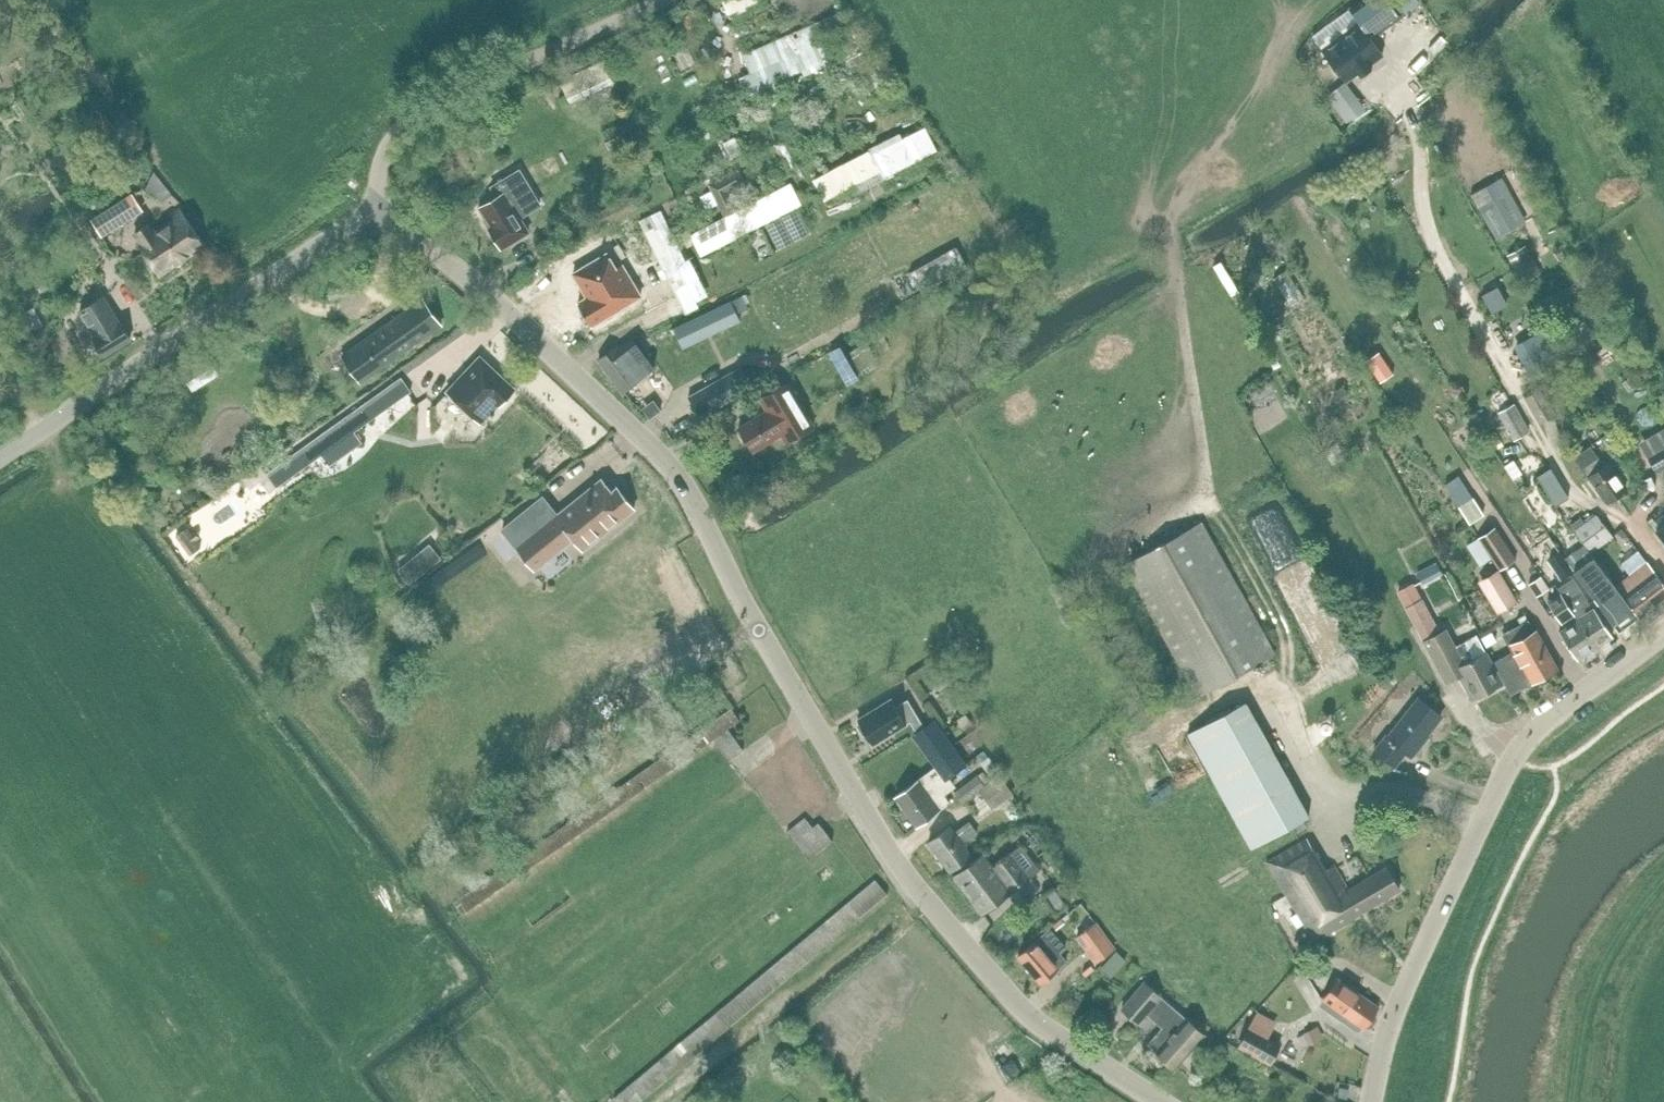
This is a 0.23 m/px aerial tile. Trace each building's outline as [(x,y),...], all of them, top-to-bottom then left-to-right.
[(728,15),(757,2),(756,0),(721,0),(728,15)] [(1370,40),(1403,15),(1392,0),(1361,0),(1348,10),(1357,22),(1317,52),(1319,55),(1323,52),(1343,78),(1379,51),(1370,40)] [(751,74),(740,78),(750,100),(856,54),(839,14),(743,55),(751,74)] [(613,86),(606,68),(561,87),(568,105),(613,86)] [(1345,122),(1364,107),(1348,85),(1328,100),(1345,122)] [(885,146),(815,183),(824,201),(881,171),(883,175),(935,148),(924,127),(885,146)] [(723,144),(731,159),(742,154),(734,138),(723,144)] [(722,216),(690,234),(701,255),(748,230),(799,203),(788,182),(754,200),(736,209),(727,193),(745,183),(737,167),(706,184),(710,191),(700,196),(706,209),(716,204),(722,216)] [(491,201),(478,209),(485,220),(484,221),(501,249),(528,232),(518,216),(539,204),(519,171),(492,187),(498,197),(491,201)] [(1499,203),(1488,184),(1470,195),(1481,214),(1499,203)] [(101,236),(141,210),(131,194),(91,220),(101,236)] [(138,243),(159,274),(203,245),(179,208),(170,214),(173,220),(154,233),(148,224),(134,233),(140,242),(138,243)] [(1523,281),(1538,272),(1523,245),(1508,253),(1523,281)] [(921,292),(966,267),(955,247),(909,272),(921,292)] [(587,297),(597,319),(644,298),(628,261),(620,264),(614,250),(583,264),(596,292),(587,297)] [(1286,269),(1272,279),(1289,305),(1304,296),(1286,269)] [(1481,314),(1500,305),(1490,284),(1471,293),(1481,314)] [(103,296),(79,311),(95,337),(93,338),(104,356),(130,339),(120,322),(119,322),(103,296)] [(361,382),(442,325),(423,299),(343,355),(361,382)] [(731,300),(675,327),(684,346),(740,319),(731,300)] [(615,347),(598,360),(622,392),(654,368),(631,338),(617,350),(615,347)] [(847,383),(879,365),(869,348),(849,359),(846,354),(847,353),(841,343),(829,350),(847,383)] [(1378,352),(1365,361),(1379,382),(1392,373),(1378,352)] [(219,374),(207,355),(184,370),(196,389),(219,374)] [(514,389),(479,356),(446,391),(480,423),(497,405),(498,406),(514,389)] [(699,417),(745,390),(734,371),(688,397),(699,417)] [(362,443),(354,432),(410,391),(400,378),(266,473),(276,487),(320,455),(329,467),(362,443)] [(786,442),(814,425),(788,382),(760,399),(767,410),(738,427),(753,452),(782,434),(786,442)] [(1540,423),(1554,415),(1538,388),(1524,397),(1540,423)] [(641,416),(652,406),(642,395),(631,405),(641,416)] [(1498,412),(1514,440),(1519,437),(1529,432),(1513,403),(1503,409),(1498,412)] [(1468,440),(1459,426),(1447,434),(1457,448),(1468,440)] [(1655,473),(1663,468),(1663,427),(1638,443),(1655,473)] [(1336,443),(1324,450),(1331,464),(1344,457),(1336,443)] [(1606,503),(1624,490),(1605,464),(1603,465),(1589,446),(1572,458),(1587,478),(1588,478),(1606,503)] [(1522,474),(1513,459),(1504,465),(1513,480),(1522,474)] [(1549,469),(1537,478),(1546,491),(1558,482),(1549,469)] [(1437,478),(1447,500),(1459,494),(1450,473),(1437,478)] [(610,491),(601,479),(557,515),(542,497),(502,530),(534,570),(573,538),(583,550),(634,509),(616,487),(610,491)] [(1252,551),(1284,536),(1266,497),(1234,512),(1252,551)] [(1483,514),(1472,497),(1458,507),(1469,524),(1483,514)] [(1496,508),(1516,541),(1533,531),(1513,498),(1496,508)] [(1579,515),(1568,523),(1590,553),(1612,537),(1596,515),(1585,523),(1579,515)] [(1546,524),(1557,543),(1566,538),(1556,519),(1546,524)] [(1201,522),(1124,565),(1197,697),(1274,654),(1201,522)] [(1654,531),(1663,544),(1663,524),(1654,531)] [(175,535),(189,555),(201,547),(196,541),(199,539),(195,533),(192,535),(186,527),(175,535)] [(1493,529),(1478,539),(1500,571),(1515,561),(1493,529)] [(1466,533),(1453,541),(1467,563),(1480,555),(1466,533)] [(1614,586),(1593,557),(1583,544),(1564,558),(1573,571),(1613,625),(1632,610),(1614,586)] [(401,547),(388,554),(395,568),(409,561),(401,547)] [(1573,572),(1560,553),(1549,561),(1561,580),(1573,572)] [(1663,598),(1663,586),(1646,561),(1619,582),(1614,586),(1632,610),(1638,618),(1663,598)] [(1497,571),(1477,583),(1496,615),(1516,603),(1497,571)] [(1541,577),(1529,584),(1537,596),(1548,589),(1541,577)] [(1588,604),(1581,592),(1573,580),(1557,590),(1559,593),(1556,595),(1594,650),(1613,638),(1593,608),(1586,613),(1582,608),(1588,604)] [(1476,636),(1464,642),(1454,647),(1445,629),(1440,632),(1413,582),(1396,591),(1405,607),(1439,673),(1452,666),(1470,701),(1502,684),(1491,662),(1485,651),(1484,651),(1478,639),(1476,636)] [(1592,651),(1594,650),(1556,595),(1546,601),(1552,610),(1560,622),(1567,618),(1570,623),(1558,631),(1577,661),(1581,658),(1582,661),(1586,661),(1592,657),(1593,654),(1592,651)] [(1460,602),(1467,624),(1482,619),(1476,598),(1460,602)] [(1511,630),(1537,678),(1557,668),(1536,629),(1533,631),(1524,614),(1518,618),(1521,624),(1511,630)] [(1532,681),(1537,678),(1511,630),(1503,634),(1512,651),(1493,662),(1510,693),(1524,686),(1526,687),(1532,684),(1532,681)] [(1492,632),(1482,637),(1487,646),(1497,641),(1492,632)] [(1410,756),(1441,716),(1417,698),(1388,735),(1386,734),(1374,750),(1394,766),(1405,752),(1410,756)] [(907,700),(896,705),(892,699),(856,720),(871,745),(907,724),(906,723),(910,721),(917,732),(913,735),(935,767),(936,767),(945,780),(946,779),(965,764),(933,720),(923,728),(907,700)] [(1251,848),(1309,816),(1245,701),(1188,733),(1251,848)] [(731,707),(453,902),(462,915),(712,739),(728,761),(743,750),(728,728),(740,720),(731,707)] [(952,788),(946,779),(945,780),(936,767),(935,767),(895,796),(917,827),(950,804),(944,795),(952,788)] [(962,804),(979,792),(977,790),(989,781),(982,771),(953,792),(962,804)] [(977,790),(979,792),(979,793),(992,810),(1014,794),(1002,777),(999,774),(989,781),(977,790)] [(1157,775),(1142,780),(1147,795),(1162,790),(1157,775)] [(995,811),(974,827),(978,833),(982,837),(1003,822),(995,811)] [(785,831),(807,859),(832,840),(817,822),(812,826),(804,817),(785,831)] [(972,854),(964,843),(978,833),(974,827),(969,820),(954,831),(951,826),(928,843),(949,871),(972,854)] [(1314,941),(1399,889),(1386,867),(1348,890),(1332,864),(1325,868),(1307,838),(1266,862),(1314,941)] [(980,914),(1039,869),(1021,845),(991,866),(982,856),(952,877),(980,914)] [(887,894),(875,879),(613,1098),(616,1101),(638,1101),(887,894)] [(1055,912),(1066,905),(1054,887),(1043,894),(1055,912)] [(1115,948),(1096,921),(1075,937),(1094,963),(1115,948)] [(1066,962),(1059,953),(1066,947),(1049,927),(1042,933),(1044,935),(1019,958),(1040,983),(1066,962)] [(1109,977),(1125,961),(1115,952),(1099,968),(1109,977)] [(1378,1007),(1338,979),(1323,1000),(1347,1016),(1344,1020),(1345,1024),(1356,1031),(1360,1030),(1362,1027),(1363,1028),(1378,1007)] [(1146,1045),(1173,1069),(1203,1036),(1143,983),(1120,1009),(1137,1024),(1144,1015),(1160,1029),(1146,1045)] [(1289,1011),(1295,1005),(1289,999),(1283,1006),(1289,1011)] [(1070,1012),(1078,1014),(1081,1002),(1073,1000),(1070,1012)] [(1279,1044),(1267,1037),(1276,1022),(1258,1011),(1238,1046),(1269,1063),(1279,1044)] [(1312,1044),(1322,1039),(1316,1027),(1307,1032),(1312,1044)] [(537,1092),(544,1101),(556,1101),(561,1098),(551,1083),(537,1092)]
